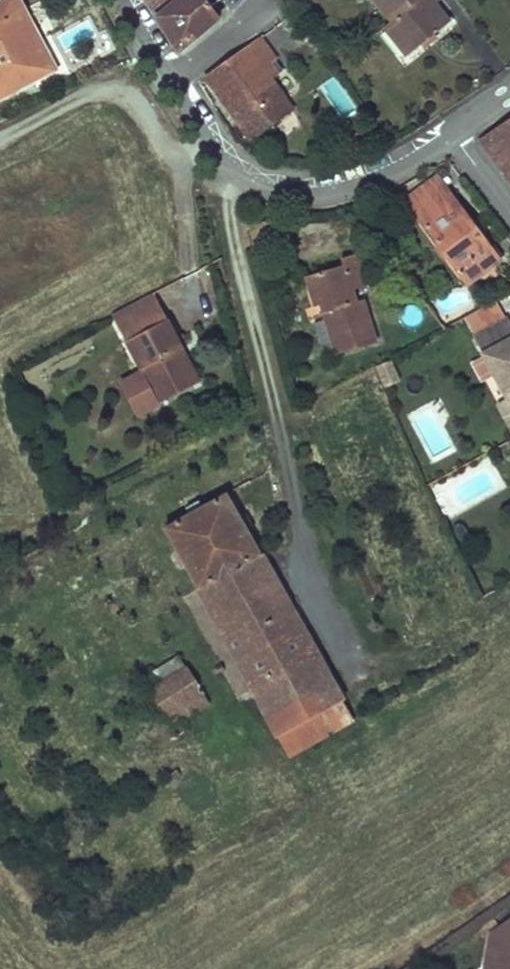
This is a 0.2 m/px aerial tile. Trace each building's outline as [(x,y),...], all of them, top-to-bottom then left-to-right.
[(22,0),(3,0),(0,1),(0,99),(58,69),(41,37),(34,41),(28,29),(35,25),(22,0)] [(158,16),(177,0),(148,0),(158,16)] [(158,16),(179,50),(220,16),(212,7),(220,0),(177,0),(158,16)] [(432,2),(430,0),(377,0),(392,19),(383,25),(407,55),(448,23),(432,2)] [(41,37),(35,25),(28,29),(34,41),(41,37)] [(261,36),(206,75),(252,139),(293,109),(271,78),(280,71),(273,60),(277,58),(261,36)] [(481,137),(509,176),(509,118),(481,137)] [(440,177),(431,183),(441,198),(450,192),(440,177)] [(441,198),(431,183),(407,199),(467,284),(501,261),(450,192),(441,198)] [(324,303),(327,316),(314,319),(324,357),(340,353),(377,343),(365,300),(356,303),(353,291),(370,286),(360,254),(342,259),(343,266),(307,276),(316,306),(324,303)] [(156,291),(112,314),(159,403),(194,385),(177,351),(184,347),(156,291)] [(508,318),(473,337),(507,399),(509,398),(509,322),(508,318)] [(202,381),(184,347),(177,351),(194,385),(202,381)] [(402,381),(393,360),(379,366),(388,387),(402,381)] [(507,399),(498,404),(505,417),(509,415),(509,398),(507,399)] [(318,653),(250,530),(241,516),(228,492),(164,528),(198,590),(184,598),(202,631),(218,623),(254,688),(318,653)] [(250,511),(241,516),(250,530),(257,526),(250,511)] [(353,718),(318,653),(254,688),(291,755),(337,728),(353,718)] [(209,704),(178,656),(141,680),(172,728),(209,704)] [(496,915),(473,931),(477,938),(500,923),(496,915)] [(491,934),(485,968),(509,968),(509,921),(491,934)]
